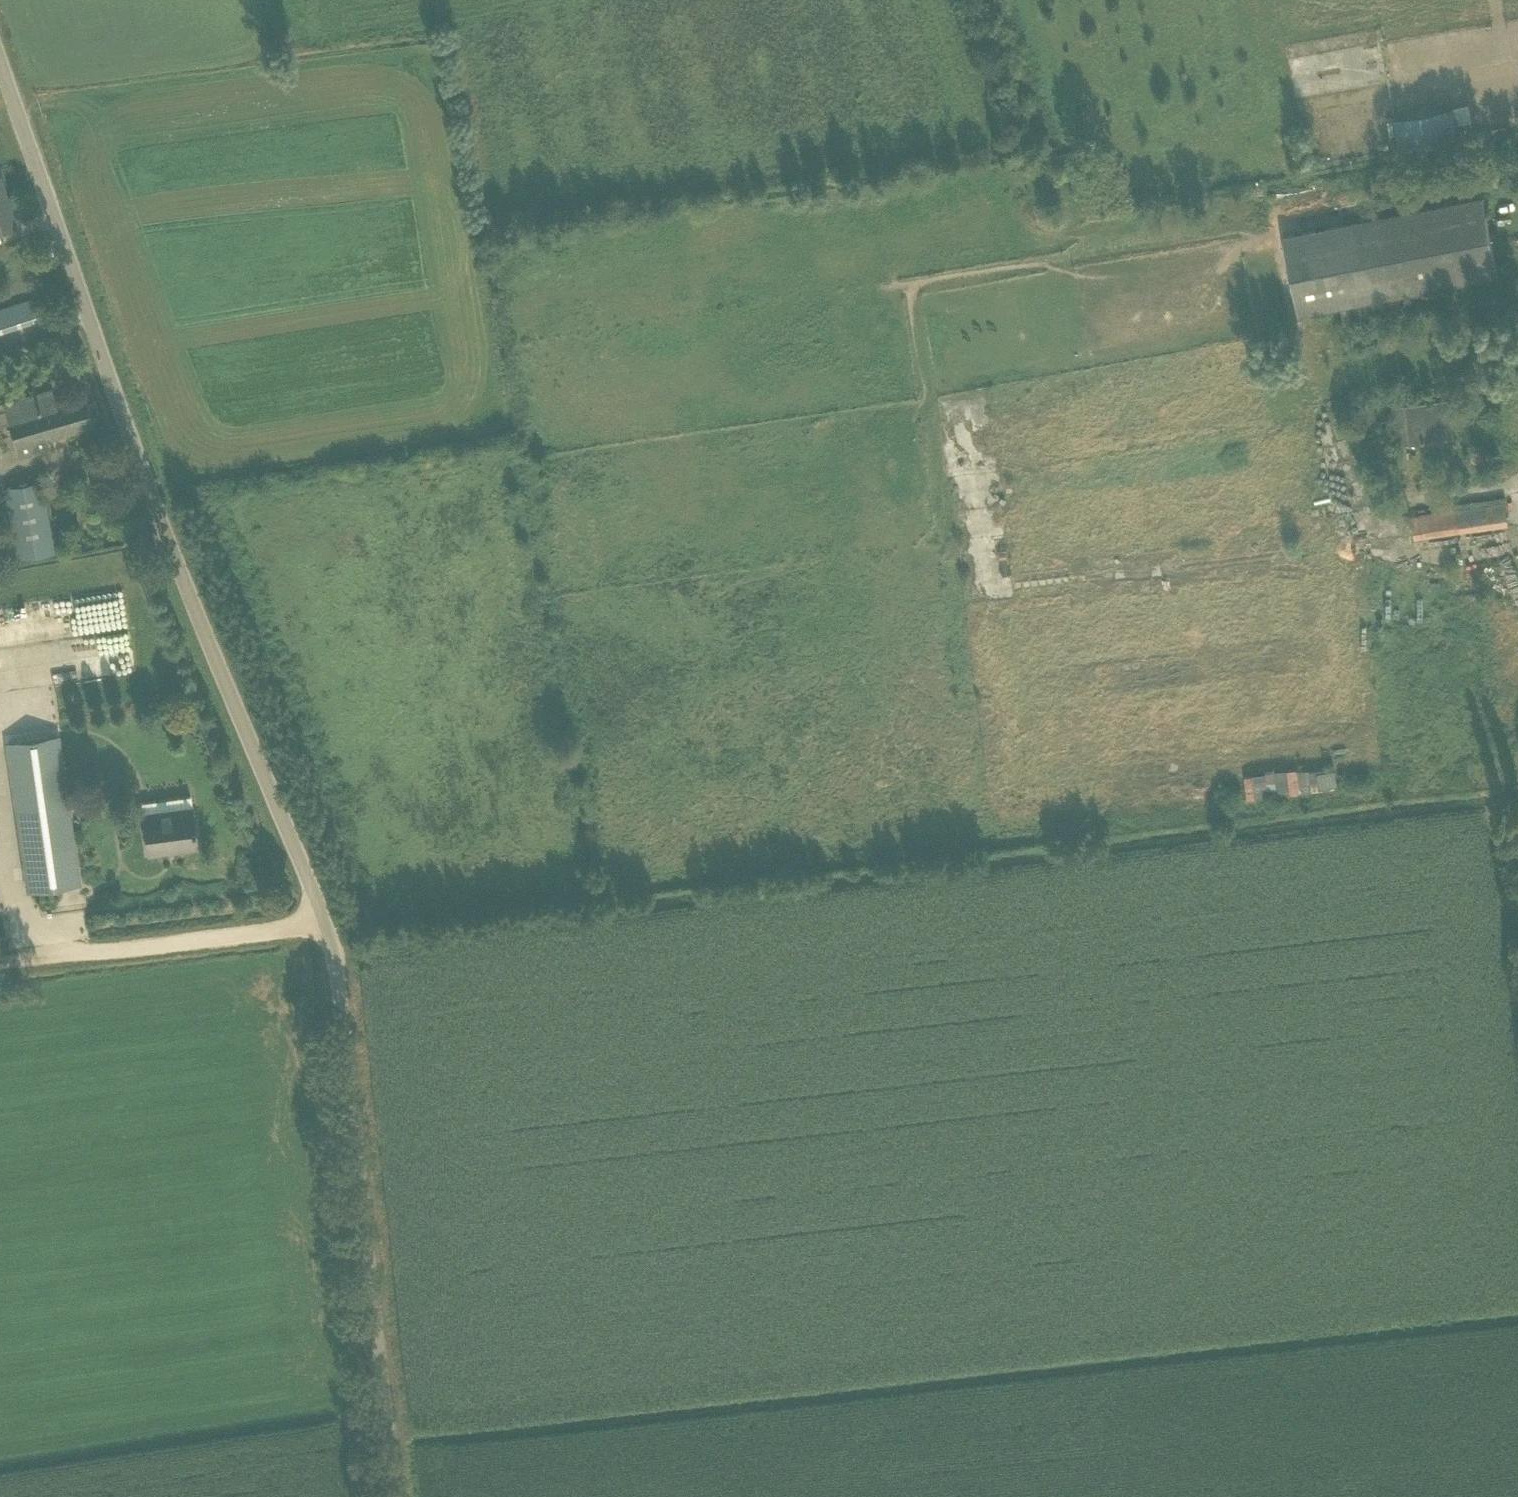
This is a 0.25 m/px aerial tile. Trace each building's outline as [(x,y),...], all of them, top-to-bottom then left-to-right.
[(1457,137),(1451,108),(1395,119),(1400,148),(1457,137)] [(14,225),(0,179),(0,229),(14,225)] [(1483,199),(1283,238),(1297,313),(1498,274),(1483,199)] [(0,311),(0,332),(40,318),(33,299),(0,311)] [(46,439),(92,425),(84,396),(56,404),(51,389),(32,395),(5,402),(21,456),(49,448),(46,439)] [(1407,406),(1395,407),(1400,443),(1412,441),(1451,436),(1446,401),(1407,406)] [(1485,469),(1493,458),(1479,448),(1471,459),(1485,469)] [(54,552),(42,481),(3,487),(5,495),(8,512),(10,525),(15,553),(16,558),(54,552)] [(1508,525),(1505,501),(1410,515),(1414,539),(1508,525)] [(79,883),(77,863),(59,737),(7,745),(28,890),(79,883)] [(1338,788),(1335,765),(1244,774),(1246,797),(1338,788)] [(191,795),(141,802),(143,814),(148,853),(198,846),(192,808),(191,795)]
